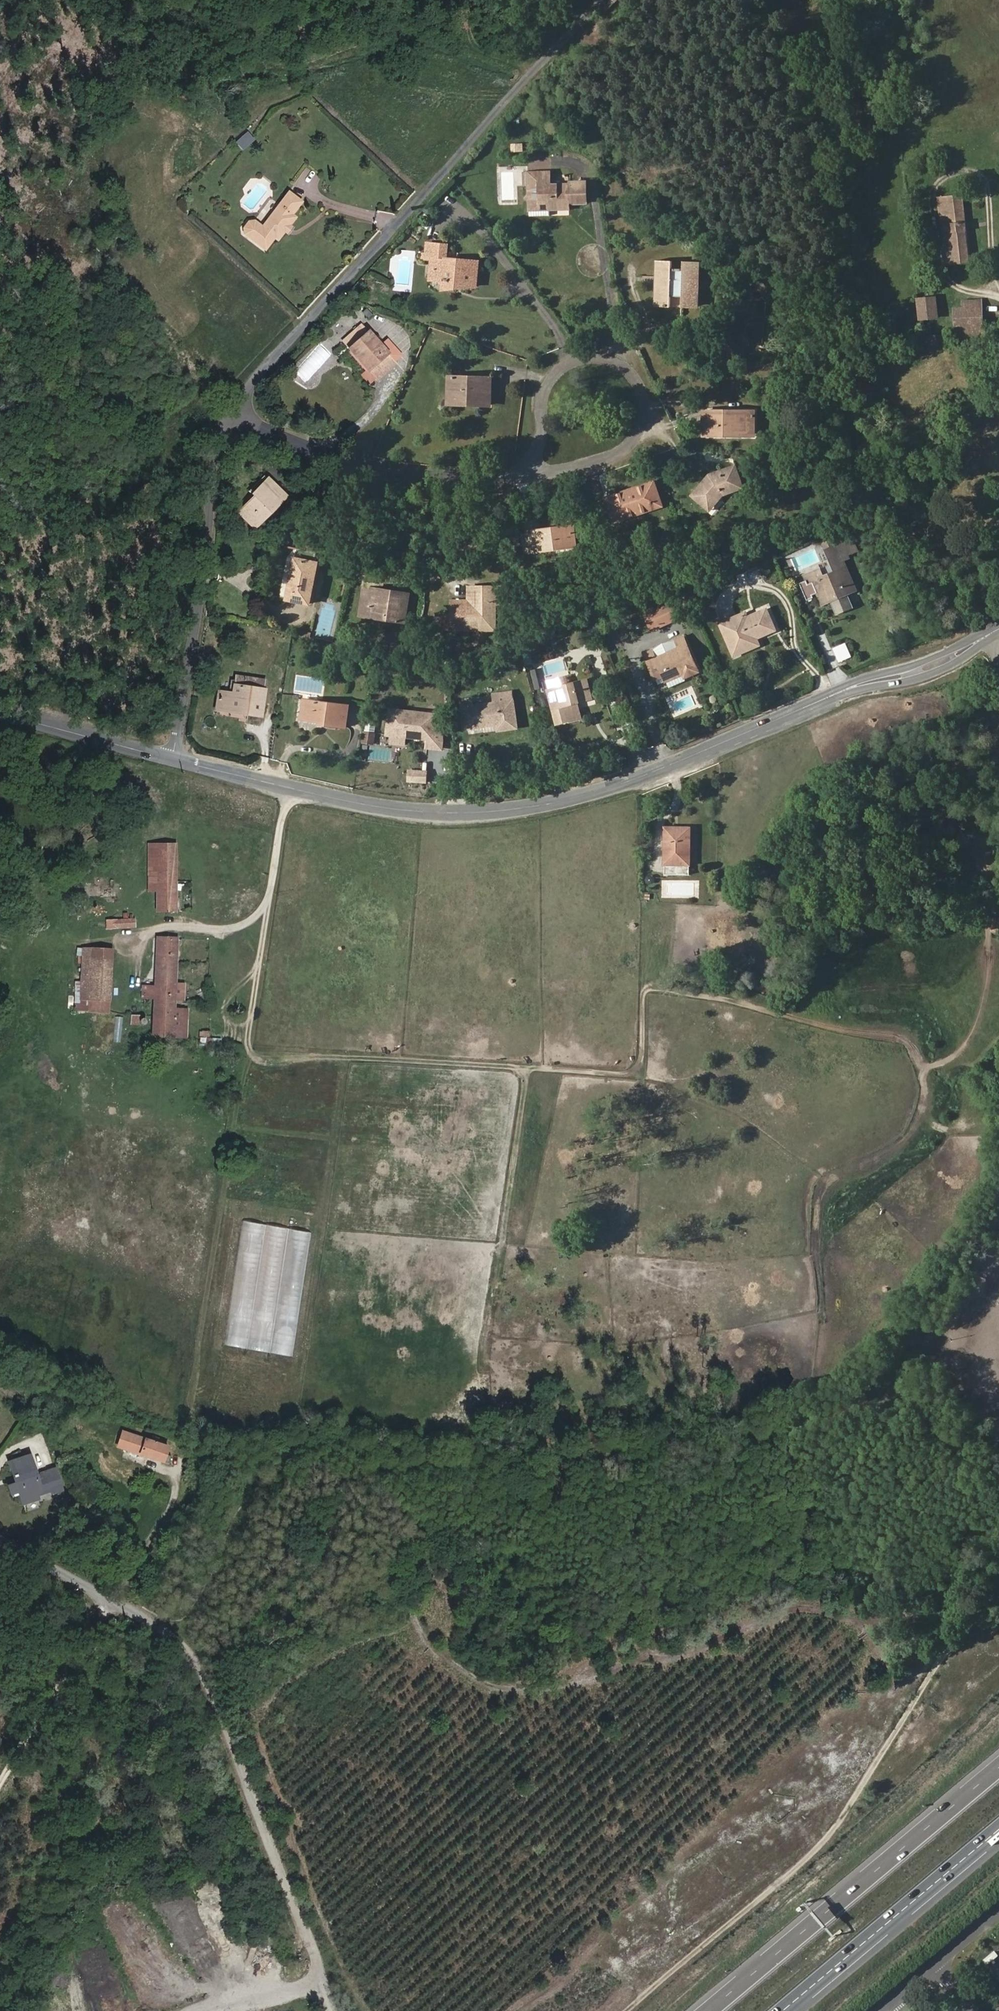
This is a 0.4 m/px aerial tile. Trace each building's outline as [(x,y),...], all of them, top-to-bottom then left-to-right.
[(244,149),(255,138),(248,130),(236,140),(244,149)] [(533,163),(553,164),(553,155),(533,154),(533,163)] [(574,203),(585,203),(585,181),(568,181),(568,186),(550,186),(539,187),(539,173),(523,173),(523,187),(528,187),(528,195),(525,199),(529,202),(529,211),(549,211),(549,207),(569,206),(572,202),(574,203)] [(550,186),(550,173),(539,173),(539,187),(550,186)] [(289,227),(295,218),(292,216),(302,203),(288,193),(261,228),(255,222),(248,223),(242,229),(244,236),(265,252),(275,239),(278,241),(284,233),(285,233),(289,227)] [(945,264),(970,262),(962,194),(938,197),(941,221),(948,220),(951,248),(944,249),(945,264)] [(478,261),(446,258),(448,245),(427,243),(425,260),(431,260),(440,261),(439,269),(436,269),(435,281),(442,282),(442,290),(455,289),(455,283),(476,285),(478,261)] [(431,260),(429,280),(435,281),(436,269),(439,269),(440,261),(431,260)] [(683,306),(698,306),(698,263),(684,262),(684,269),(672,269),(672,262),(657,261),(655,305),(671,305),(671,297),(683,297),(683,306)] [(919,311),(937,310),(936,298),(918,300),(919,311)] [(983,336),(983,327),(981,301),(964,302),(964,309),(956,309),(957,337),(983,336)] [(365,319),(369,316),(364,310),(362,312),(360,314),(365,319)] [(919,319),(937,318),(937,310),(919,311),(919,319)] [(386,354),(380,347),(367,332),(366,333),(360,326),(342,342),(348,349),(347,350),(367,371),(361,376),(368,383),(373,379),(375,381),(383,374),(383,372),(385,370),(387,371),(388,370),(380,360),(386,354)] [(926,346),(947,345),(947,338),(947,334),(925,336),(926,346)] [(392,362),(399,356),(386,342),(380,347),(386,354),(380,360),(388,370),(394,365),(392,362)] [(449,376),(448,405),(480,406),(480,403),(453,402),(454,377),(449,376)] [(480,406),(490,406),(491,378),(454,377),(453,402),(480,403),(480,406)] [(704,435),(743,435),(743,420),(754,420),(754,411),(704,411),(704,435)] [(743,435),(753,435),(754,420),(743,420),(743,435)] [(723,495),(743,488),(735,466),(709,475),(691,496),(705,508),(715,496),(719,499),(723,495)] [(239,513),(255,528),(285,497),(263,476),(247,491),(254,498),(239,513)] [(629,517),(662,505),(654,482),(605,499),(612,517),(627,511),(629,517)] [(705,508),(709,511),(719,499),(715,496),(705,508)] [(614,522),(629,517),(627,511),(612,517),(614,522)] [(535,552),(577,547),(574,527),(533,531),(534,535),(535,552)] [(525,553),(535,552),(534,535),(523,536),(525,553)] [(848,555),(858,551),(853,539),(843,543),(848,555)] [(313,544),(301,542),(299,549),(312,552),(313,544)] [(849,593),(857,589),(845,559),(850,557),(848,555),(843,543),(843,542),(826,549),(835,571),(824,575),(820,567),(804,574),(807,580),(800,583),(808,601),(815,598),(814,595),(818,593),(823,604),(831,600),(838,615),(855,607),(849,593)] [(287,599),(309,604),(317,564),(315,563),(317,553),(312,552),(299,549),(296,549),(287,599)] [(386,619),(404,623),(408,601),(392,598),(393,592),(373,588),(373,591),(364,590),(360,615),(374,617),(374,612),(386,614),(386,619)] [(483,617),(495,617),(495,605),(505,604),(505,588),(475,588),(475,608),(460,608),(459,620),(452,621),(452,631),(483,631),(483,617)] [(468,600),(452,601),(452,621),(459,620),(460,608),(475,608),(475,588),(468,588),(468,600)] [(408,601),(409,595),(393,592),(392,598),(408,601)] [(660,627),(674,621),(668,605),(654,610),(660,627)] [(748,642),(757,638),(776,629),(767,609),(748,617),(739,621),(736,616),(720,623),(734,656),(750,649),(748,642)] [(651,630),(660,627),(654,610),(644,614),(651,630)] [(748,617),(746,612),(736,616),(739,621),(748,617)] [(483,631),(495,631),(495,617),(483,617),(483,631)] [(691,675),(700,671),(684,634),(674,639),(678,648),(658,657),(654,649),(645,653),(657,680),(664,676),(666,682),(684,674),(690,672),(691,675)] [(750,649),(760,644),(757,638),(748,642),(750,649)] [(834,647),(840,660),(853,654),(847,641),(834,647)] [(525,662),(531,661),(528,646),(522,647),(525,662)] [(247,715),(260,717),(265,685),(233,679),(232,686),(231,694),(227,693),(219,691),(217,704),(243,709),(242,711),(248,712),(247,715)] [(577,702),(592,698),(587,679),(548,689),(557,723),(575,718),(572,704),(577,702)] [(498,730),(517,727),(512,692),(494,694),(495,703),(473,705),(472,700),(461,702),(465,729),(497,725),(498,730)] [(326,724),(346,727),(349,706),(307,700),(304,719),(319,721),(326,722),(326,724)] [(575,718),(581,717),(577,702),(572,704),(575,718)] [(217,704),(216,709),(247,715),(248,712),(242,711),(243,709),(217,704)] [(405,736),(434,739),(436,715),(391,710),(388,734),(391,734),(390,743),(405,745),(405,736)] [(363,742),(372,743),(374,733),(364,732),(363,742)] [(392,759),(393,748),(372,747),(372,757),(392,759)] [(427,781),(428,768),(409,768),(408,780),(427,781)] [(665,874),(689,874),(689,828),(665,828),(665,874)] [(149,845),(149,891),(157,891),(157,845),(149,845)] [(157,912),(175,912),(175,845),(157,845),(157,891),(157,912)] [(107,929),(134,928),(134,920),(107,922),(107,929)] [(178,940),(157,939),(155,966),(176,969),(178,940)] [(86,1012),(108,1013),(111,962),(93,961),(94,950),(83,950),(81,1000),(87,1001),(86,1012)] [(111,962),(111,951),(94,950),(93,961),(111,962)] [(144,998),(154,999),(154,1005),(175,1008),(176,969),(155,966),(154,988),(145,988),(144,998)] [(154,1005),(152,1036),(173,1037),(175,1010),(175,1008),(154,1005)] [(173,1037),(180,1038),(182,1010),(175,1010),(173,1037)] [(199,1046),(211,1046),(211,1038),(210,1038),(210,1032),(202,1032),(202,1038),(199,1038),(199,1046)] [(311,1231),(243,1221),(223,1344),(290,1354),(311,1231)] [(62,1428),(77,1433),(81,1422),(65,1417),(62,1428)] [(165,1456),(167,1447),(156,1443),(157,1439),(152,1438),(151,1442),(123,1433),(118,1447),(170,1464),(171,1458),(165,1456)] [(49,1498),(59,1495),(53,1474),(44,1476),(44,1475),(37,1477),(37,1478),(33,1480),(31,1474),(33,1473),(29,1459),(8,1465),(12,1479),(15,1478),(17,1484),(13,1485),(7,1487),(10,1497),(17,1495),(21,1508),(36,1504),(35,1500),(49,1496),(49,1498)]
